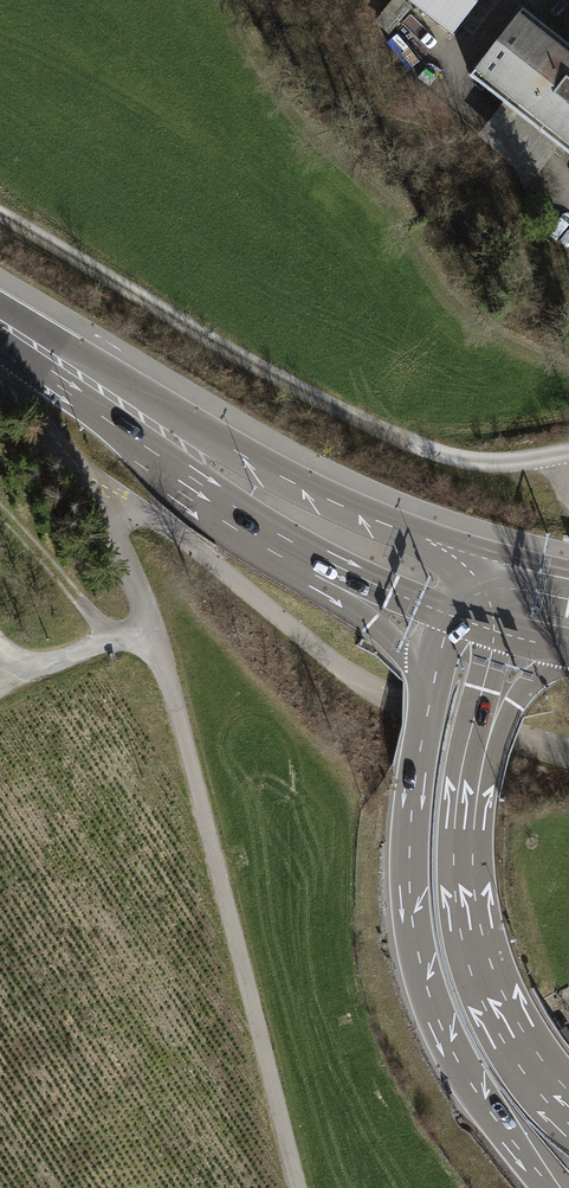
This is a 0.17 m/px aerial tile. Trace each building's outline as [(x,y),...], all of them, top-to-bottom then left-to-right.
[(454,30),(479,0),(417,0),(454,30)] [(517,15),(467,84),(568,158),(568,52),(517,15)]
